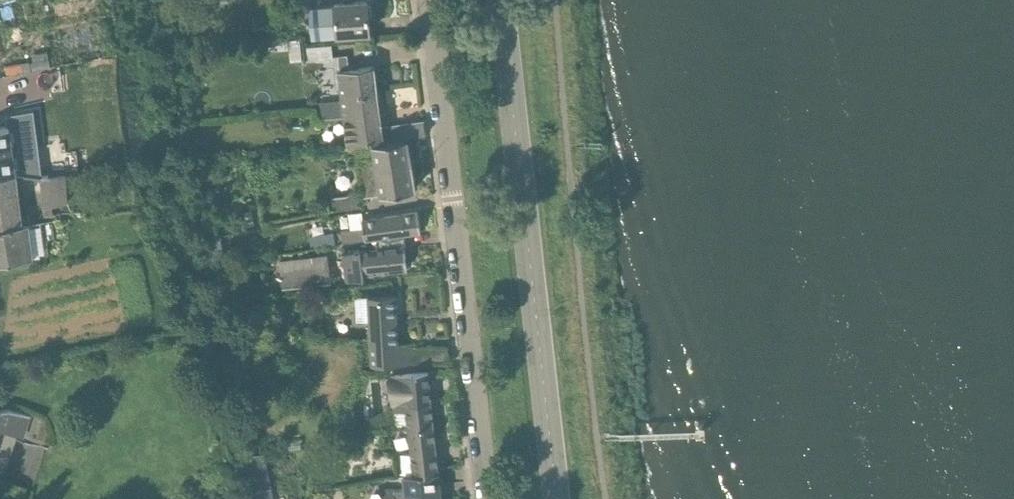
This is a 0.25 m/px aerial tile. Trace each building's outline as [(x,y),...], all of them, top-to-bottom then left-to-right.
[(337,36),(336,37),(371,34),(368,2),(346,4),(333,4),(333,7),(326,8),(329,37),(337,36)] [(310,61),(334,59),(333,46),(309,48),(310,61)] [(34,63),(30,64),(33,71),(50,68),(49,60),(34,63)] [(10,77),(33,71),(30,64),(8,69),(10,77)] [(343,115),(343,116),(346,144),(427,135),(424,121),(381,127),(377,92),(373,66),(360,68),(338,69),(342,101),(319,104),(321,118),(343,115)] [(44,181),(35,115),(9,120),(10,127),(0,129),(0,176),(16,174),(18,175),(41,180),(44,181)] [(375,164),(358,166),(362,189),(379,187),(380,196),(416,190),(407,139),(372,144),(375,164)] [(45,222),(25,226),(18,175),(16,174),(0,176),(0,264),(34,258),(34,255),(48,253),(45,222)] [(361,206),(360,194),(335,196),(336,207),(361,206)] [(365,242),(404,235),(421,232),(417,212),(368,220),(367,213),(362,213),(364,230),(339,233),(341,244),(364,241),(365,242)] [(404,235),(365,242),(361,242),(362,251),(351,253),(343,254),(342,255),(346,283),(365,281),(364,276),(406,270),(404,235)] [(282,289),(331,282),(328,255),(279,262),(282,289)] [(448,346),(416,347),(397,348),(394,297),(367,298),(356,298),(357,323),(368,322),(371,368),(398,366),(417,364),(450,363),(448,346)] [(438,472),(436,449),(432,407),(429,373),(389,377),(390,387),(393,413),(394,413),(395,426),(409,425),(411,452),(411,453),(399,455),(401,476),(402,476),(438,472)] [(12,432),(22,433),(28,416),(7,409),(0,411),(0,468),(12,432)] [(270,490),(265,461),(250,464),(256,493),(251,495),(251,498),(272,498),(270,490)] [(441,498),(438,472),(402,476),(404,490),(380,492),(380,498),(432,498),(441,498)]
